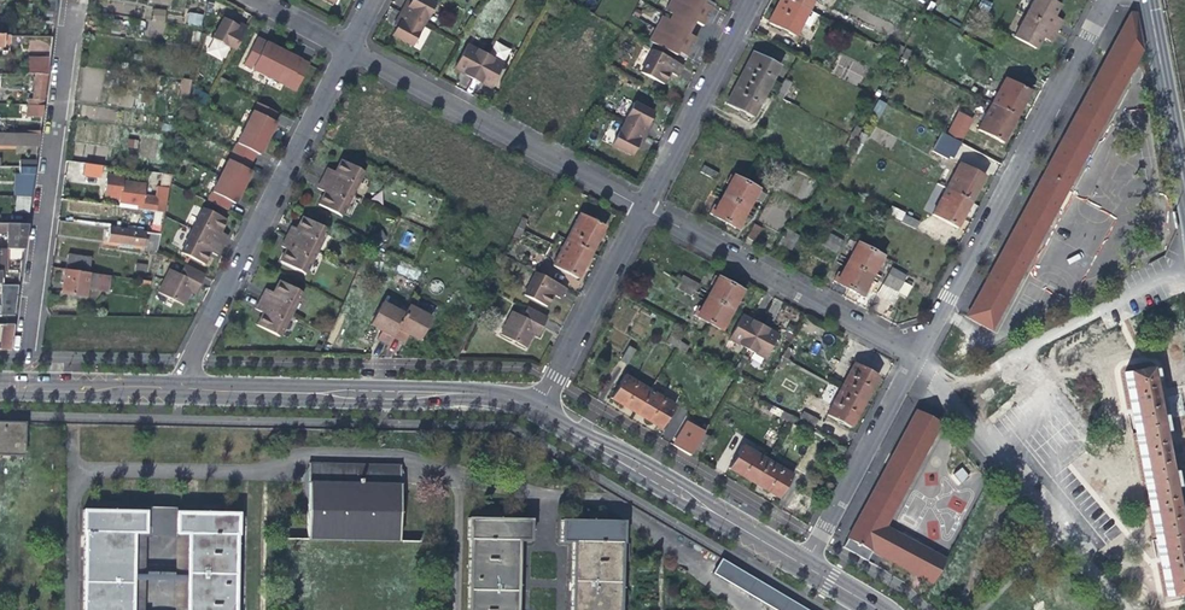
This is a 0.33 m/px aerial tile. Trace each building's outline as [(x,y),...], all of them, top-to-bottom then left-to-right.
[(46,15),(54,15),(56,0),(48,0),(46,15)] [(409,2),(406,8),(402,6),(398,13),(393,21),(397,24),(394,29),(393,32),(391,36),(410,46),(421,25),(432,4),(424,0),(410,0),(409,2)] [(665,11),(692,26),(694,23),(702,28),(706,20),(712,9),(704,5),(706,2),(703,0),(671,0),(665,11)] [(808,12),(784,0),(781,0),(775,12),(768,25),(794,38),(808,12)] [(808,12),(814,0),(784,0),(808,12)] [(1052,0),(1033,0),(1028,11),(1025,15),(1014,36),(1036,48),(1039,42),(1042,36),(1051,41),(1057,31),(1059,27),(1062,21),(1053,16),(1056,10),(1059,4),(1052,0)] [(164,23),(166,10),(153,8),(151,20),(164,23)] [(188,12),(186,24),(201,26),(203,14),(188,12)] [(1118,36),(1106,57),(1131,70),(1142,50),(1134,13),(1129,14),(1118,36)] [(662,17),(648,42),(675,57),(677,54),(685,58),(689,52),(695,40),(687,35),(689,32),(662,17)] [(245,26),(237,22),(235,26),(229,23),(221,19),(212,38),(232,49),(245,26)] [(0,35),(0,48),(3,48),(3,46),(10,46),(11,37),(11,35),(0,35)] [(25,75),(34,75),(47,75),(52,37),(26,37),(25,75)] [(264,42),(256,38),(242,65),(294,91),(308,64),(298,60),(264,42)] [(899,45),(894,56),(899,58),(904,48),(899,45)] [(502,65),(484,56),(467,46),(454,70),(464,75),(471,79),(479,84),(489,89),(502,65)] [(632,70),(641,75),(653,53),(644,48),(632,70)] [(907,49),(901,59),(907,62),(912,52),(907,49)] [(660,56),(653,53),(641,75),(646,77),(663,86),(666,80),(669,75),(676,79),(681,67),(660,56)] [(746,67),(739,80),(765,93),(779,67),(753,54),(746,67)] [(894,66),(899,58),(894,56),(889,64),(894,66)] [(981,290),(1006,303),(1131,70),(1106,57),(981,290)] [(902,71),(907,62),(901,59),(896,68),(902,71)] [(43,105),(47,75),(34,75),(31,99),(28,99),(28,105),(43,105)] [(190,94),(190,78),(181,78),(181,94),(190,94)] [(1005,78),(991,105),(1015,117),(1023,102),(1030,90),(1005,78)] [(752,119),(757,109),(765,93),(739,80),(732,95),(726,106),(752,119)] [(782,80),(773,97),(780,101),(789,83),(782,80)] [(764,112),(773,97),(765,93),(757,109),(764,112)] [(577,116),(586,98),(581,95),(571,113),(577,116)] [(880,115),(886,104),(879,99),(872,111),(880,115)] [(224,106),(229,109),(232,102),(227,100),(224,106)] [(223,121),(229,124),(238,105),(232,102),(229,109),(223,121)] [(257,103),(242,132),(265,142),(271,130),(275,122),(271,121),(274,113),(257,103)] [(634,152),(636,148),(638,142),(642,144),(651,128),(647,126),(650,121),(654,113),(634,103),(612,146),(631,156),(634,152)] [(28,105),(27,105),(27,117),(42,117),(43,105),(28,105)] [(244,108),(238,105),(229,124),(235,127),(244,108)] [(1007,132),(1015,117),(991,105),(978,130),(1002,143),(1007,132)] [(959,140),(965,128),(953,122),(947,134),(959,140)] [(853,126),(848,135),(854,138),(859,129),(853,126)] [(242,132),(224,169),(246,180),(249,173),(251,170),(247,167),(254,153),(259,155),(262,148),(265,142),(242,132)] [(861,134),(856,143),(862,146),(867,137),(861,134)] [(0,135),(0,147),(38,147),(39,135),(1,135),(0,135)] [(848,148),(854,138),(848,135),(843,145),(848,148)] [(945,135),(941,142),(954,148),(957,142),(945,135)] [(131,142),(130,150),(137,151),(138,143),(131,142)] [(781,155),(784,148),(771,142),(767,148),(781,155)] [(954,148),(941,142),(937,150),(950,157),(954,148)] [(210,143),(203,157),(215,163),(222,149),(210,143)] [(857,155),(862,146),(856,143),(851,152),(857,155)] [(208,178),(215,163),(203,157),(195,172),(208,178)] [(772,166),(787,173),(790,168),(775,160),(772,166)] [(683,174),(696,180),(703,168),(689,161),(683,174)] [(365,174),(340,162),(336,170),(335,173),(327,169),(321,180),(320,183),(316,190),(324,194),(321,201),(319,205),(342,217),(352,199),(353,196),(365,174)] [(960,162),(946,189),(970,202),(978,189),(984,176),(960,162)] [(101,167),(81,164),(80,173),(100,175),(101,167)] [(26,175),(23,197),(31,197),(35,168),(28,167),(27,169),(18,168),(18,175),(26,175)] [(717,175),(703,168),(696,180),(710,188),(717,175)] [(246,180),(224,169),(209,200),(226,208),(231,201),(234,202),(237,196),(246,180)] [(451,181),(464,188),(470,177),(457,169),(451,181)] [(168,190),(171,176),(163,175),(155,212),(163,213),(165,202),(168,190)] [(709,214),(724,222),(746,183),(730,175),(726,183),(729,185),(719,203),(717,208),(713,206),(709,214)] [(121,179),(106,176),(102,196),(110,197),(119,198),(118,203),(117,208),(124,208),(130,209),(136,210),(140,210),(141,206),(143,187),(120,185),(121,179)] [(760,191),(746,183),(724,222),(739,230),(743,223),(740,221),(742,217),(753,198),(756,199),(760,191)] [(962,219),(970,202),(946,189),(940,201),(933,214),(932,215),(957,228),(962,219)] [(541,214),(547,203),(533,196),(527,207),(541,214)] [(29,212),(31,197),(23,197),(17,197),(15,212),(29,212)] [(924,209),(933,214),(940,201),(931,197),(924,209)] [(91,204),(73,202),(71,212),(89,214),(91,204)] [(122,219),(123,216),(124,208),(117,208),(113,207),(112,217),(122,219)] [(226,219),(203,208),(192,229),(191,231),(180,253),(203,264),(206,257),(209,253),(215,256),(220,246),(221,244),(226,235),(220,232),(222,228),(226,219)] [(151,212),(148,225),(146,233),(159,235),(163,216),(163,214),(163,213),(155,212),(151,212)] [(580,214),(566,240),(592,253),(600,238),(605,227),(580,214)] [(916,230),(919,223),(905,216),(901,222),(916,230)] [(308,221),(302,218),(299,224),(296,230),(291,227),(286,238),(284,241),(281,247),(286,250),(283,257),(280,262),(306,275),(317,253),(328,232),(328,231),(308,221)] [(522,219),(517,227),(523,230),(527,221),(522,219)] [(124,230),(138,232),(139,224),(117,221),(116,229),(124,230)] [(148,225),(139,224),(138,232),(146,233),(148,225)] [(748,237),(755,241),(761,228),(755,225),(748,237)] [(5,231),(7,231),(6,250),(23,250),(27,226),(0,226),(0,233),(5,231)] [(518,240),(523,230),(517,227),(512,237),(518,240)] [(150,252),(155,252),(159,235),(146,233),(138,232),(124,230),(116,229),(109,229),(107,242),(118,243),(133,245),(143,247),(144,241),(151,242),(150,252)] [(775,248),(781,251),(791,233),(786,230),(775,248)] [(837,251),(843,240),(829,232),(822,244),(837,251)] [(798,236),(791,233),(781,251),(788,255),(798,236)] [(585,265),(592,253),(566,240),(553,266),(578,279),(585,265)] [(833,281),(849,289),(870,250),(855,242),(850,249),(853,251),(844,269),(841,275),(838,273),(833,281)] [(885,259),(870,250),(849,289),(863,297),(868,290),(865,288),(868,282),(878,264),(881,266),(885,259)] [(645,265),(663,275),(670,262),(651,253),(645,265)] [(67,256),(65,271),(88,274),(91,258),(67,256)] [(200,281),(203,275),(183,265),(177,275),(168,270),(157,292),(182,305),(189,293),(193,295),(200,281)] [(901,288),(906,277),(892,269),(886,280),(901,288)] [(110,277),(88,274),(65,271),(64,271),(62,282),(61,295),(85,298),(86,288),(107,291),(110,277)] [(538,275),(536,274),(527,290),(524,296),(546,308),(552,296),(553,295),(560,298),(562,295),(565,289),(538,275)] [(709,291),(706,297),(719,304),(730,284),(714,275),(710,283),(712,284),(709,291)] [(682,277),(679,283),(694,291),(697,284),(682,277)] [(303,294),(280,282),(277,288),(275,292),(275,293),(267,289),(260,300),(255,310),(264,314),(260,321),(258,326),(281,338),(292,316),(298,304),(303,294)] [(692,296),(694,291),(679,283),(676,288),(692,296)] [(731,285),(730,284),(719,304),(709,324),(710,324),(723,332),(727,324),(725,322),(735,303),(741,306),(743,302),(740,300),(742,296),(744,292),(731,285)] [(18,286),(2,285),(1,308),(0,308),(0,316),(14,316),(18,286)] [(886,301),(892,304),(899,291),(893,288),(886,301)] [(992,329),(1006,303),(981,290),(975,300),(967,316),(992,329)] [(692,315),(709,324),(719,304),(706,297),(699,309),(697,307),(692,315)] [(405,315),(383,303),(374,320),(371,326),(382,332),(378,340),(388,346),(393,338),(403,343),(408,334),(410,335),(419,340),(431,319),(419,312),(410,307),(405,315)] [(510,315),(499,335),(526,349),(530,341),(534,332),(538,334),(540,331),(542,326),(547,317),(527,307),(522,317),(512,312),(510,315)] [(729,339),(763,358),(776,334),(770,331),(753,322),(742,316),(729,339)] [(0,338),(0,351),(9,351),(10,343),(12,332),(13,325),(2,325),(0,338)] [(667,341),(675,346),(678,341),(669,336),(667,341)] [(688,347),(678,341),(675,346),(685,351),(688,347)] [(620,360),(627,364),(635,350),(627,346),(620,360)] [(788,348),(783,358),(788,361),(793,351),(788,348)] [(783,369),(788,361),(783,358),(778,367),(783,369)] [(855,364),(841,389),(865,402),(872,390),(879,376),(855,364)] [(1126,372),(1136,429),(1159,424),(1154,395),(1149,368),(1126,372)] [(621,404),(636,413),(649,390),(624,375),(611,397),(621,404)] [(857,416),(865,402),(841,389),(827,416),(851,428),(857,416)] [(675,405),(649,390),(636,413),(652,422),(661,428),(675,405)] [(941,424),(916,410),(906,429),(883,472),(842,548),(867,562),(872,552),(877,555),(913,573),(932,584),(945,560),(926,549),(886,527),(941,424)] [(780,418),(789,423),(792,418),(783,413),(780,418)] [(814,427),(817,421),(805,414),(801,420),(814,427)] [(801,423),(792,418),(789,423),(799,428),(801,423)] [(24,456),(25,423),(0,423),(0,455),(24,456)] [(1136,429),(1147,484),(1170,480),(1164,450),(1159,424),(1136,429)] [(686,444),(694,448),(703,434),(695,429),(686,444)] [(710,438),(703,434),(694,448),(702,453),(710,438)] [(740,475),(753,483),(767,460),(742,445),(728,468),(740,475)] [(801,468),(809,472),(818,457),(810,452),(801,468)] [(792,475),(767,460),(753,483),(767,491),(778,498),(792,475)] [(399,542),(401,466),(401,465),(310,464),(309,483),(308,540),(399,542)] [(961,467),(954,474),(962,483),(969,475),(961,467)] [(1175,506),(1170,480),(1147,484),(1157,540),(1180,535),(1175,506)] [(235,535),(237,535),(238,513),(175,512),(145,511),(82,510),(82,532),(84,532),(82,609),(131,609),(132,533),(145,533),(175,533),(187,533),(186,609),(234,609),(235,535)] [(519,541),(531,541),(532,519),(469,517),(469,539),(471,539),(468,609),(517,609),(519,541)] [(574,542),(572,609),(621,609),(622,544),(624,544),(625,522),(562,520),(562,542),(574,542)] [(145,533),(132,533),(131,609),(143,609),(145,533)] [(174,609),(186,609),(187,533),(175,533),(174,609)] [(1180,535),(1157,540),(1167,596),(1184,593),(1184,561),(1180,535)] [(721,559),(712,573),(773,609),(807,609),(721,559)]
